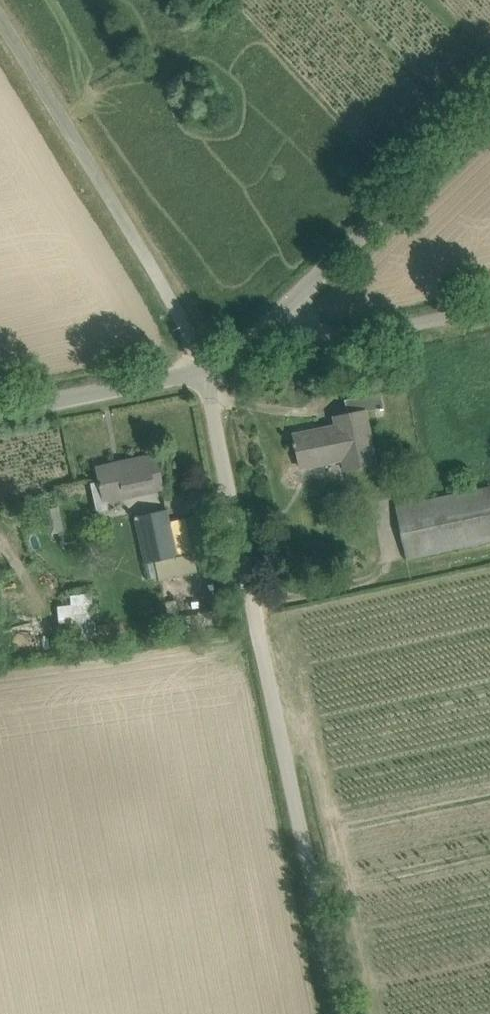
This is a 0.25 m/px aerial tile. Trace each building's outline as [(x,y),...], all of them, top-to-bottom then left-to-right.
[(301,468),(320,464),(344,459),(346,469),(375,463),(365,410),(384,407),(381,392),(344,399),(347,414),(334,417),(336,426),(294,434),(295,442),(293,442),(294,446),(296,446),(301,468)] [(91,483),(97,513),(107,511),(105,500),(162,488),(155,456),(98,468),(101,481),(91,483)] [(398,506),(409,557),(489,540),(489,486),(398,506)] [(207,514),(170,522),(167,509),(137,516),(148,563),(155,562),(193,553),(192,546),(213,540),(207,514)] [(193,553),(155,562),(159,580),(197,571),(193,553)] [(59,643),(95,638),(89,594),(71,596),(73,617),(56,619),(59,643)]
